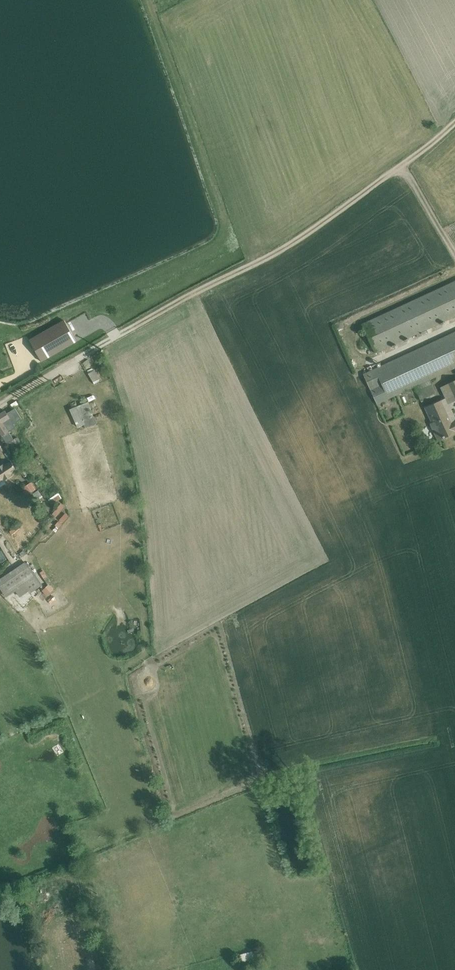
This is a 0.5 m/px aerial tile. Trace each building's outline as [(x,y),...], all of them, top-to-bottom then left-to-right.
[(454,311),(454,279),(362,321),(374,348),(454,311)] [(39,354),(74,333),(64,317),(29,338),(39,354)] [(363,371),(370,386),(382,381),(388,394),(454,363),(454,328),(363,371)] [(85,384),(91,381),(85,368),(78,371),(85,384)] [(48,385),(57,381),(54,375),(45,379),(48,385)] [(439,435),(454,428),(454,413),(450,400),(454,398),(454,377),(439,384),(443,392),(424,400),(439,435)] [(99,420),(90,399),(76,405),(85,426),(99,420)] [(16,403),(0,413),(0,426),(3,431),(13,425),(8,417),(20,410),(16,403)] [(20,433),(13,438),(20,447),(26,442),(20,433)] [(13,447),(8,435),(1,438),(0,436),(0,444),(3,451),(13,447)] [(8,453),(0,458),(0,479),(18,469),(8,453)] [(13,495),(24,493),(21,481),(11,483),(13,495)] [(43,501),(52,495),(48,490),(39,496),(43,501)] [(9,527),(6,520),(0,522),(0,527),(1,530),(9,527)] [(14,581),(21,591),(31,583),(14,559),(0,568),(0,591),(14,581)]
